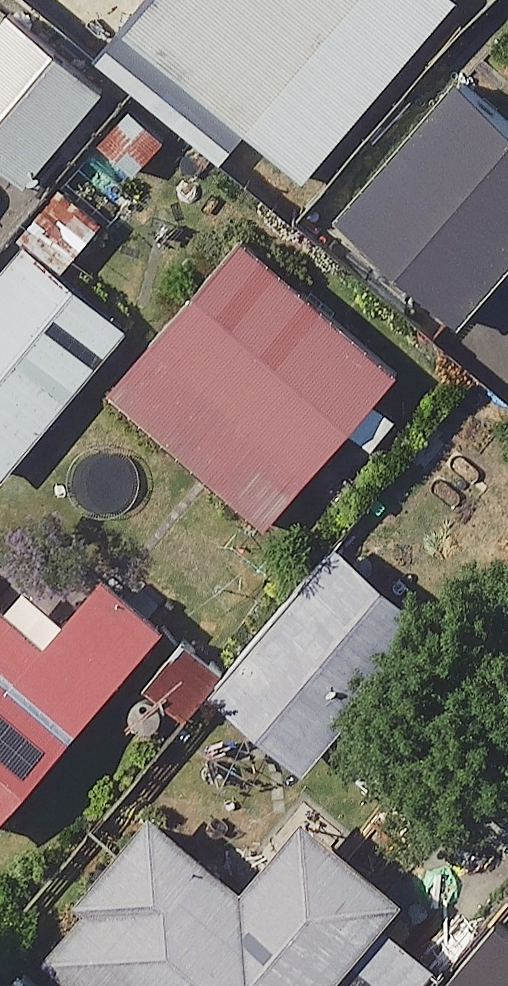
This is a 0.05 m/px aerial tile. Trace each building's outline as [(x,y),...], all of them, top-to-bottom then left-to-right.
[(465,0),(160,0),(137,28),(317,179),(467,2),(465,0)] [(0,2),(0,155),(42,189),(117,97),(0,2)] [(463,84),(347,221),(472,327),(507,284),(507,122),(463,84)] [(405,374),(251,241),(119,392),(274,525),(405,374)] [(31,245),(0,282),(0,475),(8,482),(134,330),(31,245)] [(445,633),(348,549),(219,695),(316,780),(445,633)] [(0,597),(0,834),(175,631),(115,580),(58,646),(0,597)] [(163,809),(84,899),(94,908),(54,954),(92,985),(342,985),(395,924),(418,900),(319,815),(255,888),(163,809)] [(496,922),(444,985),(445,985),(507,985),(507,932),(496,922)] [(342,985),(431,985),(447,968),(395,924),(342,985)]
